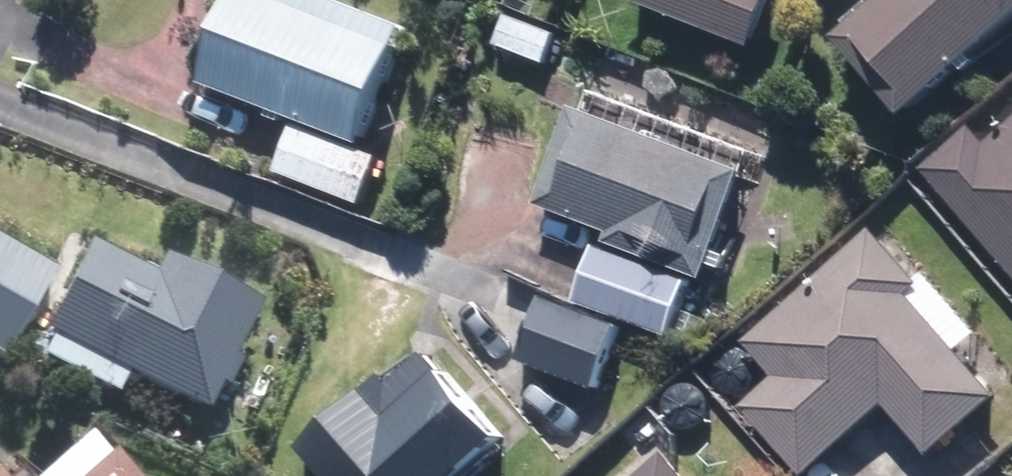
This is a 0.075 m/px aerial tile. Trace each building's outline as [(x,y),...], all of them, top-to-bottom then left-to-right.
[(328,0),(222,0),(195,75),(348,132),(389,22),(328,0)] [(762,38),(776,0),(654,0),(762,38)] [(833,27),(829,31),(895,105),(900,101),(1011,1),(1011,0),(863,0),(833,27)] [(732,167),(568,110),(535,204),(608,230),(604,243),(694,275),(732,167)] [(922,167),(1011,271),(1011,116),(983,140),(970,125),(922,167)] [(365,160),(285,130),(270,170),(350,201),(352,196),(365,160)] [(892,232),(734,363),(822,468),(888,413),(921,453),(1011,377),(1011,375),(892,232)] [(94,238),(54,325),(218,401),(267,296),(172,252),(164,270),(94,238)] [(48,268),(0,243),(0,336),(9,341),(48,268)] [(680,283),(588,247),(568,298),(660,334),(680,283)] [(611,326),(537,298),(514,358),(588,386),(611,326)] [(321,475),(438,475),(485,441),(417,351),(295,443),(321,475)] [(113,444),(78,475),(142,475),(113,444)] [(0,463),(0,475),(12,475),(0,463)] [(677,467),(666,475),(685,475),(677,467)]
